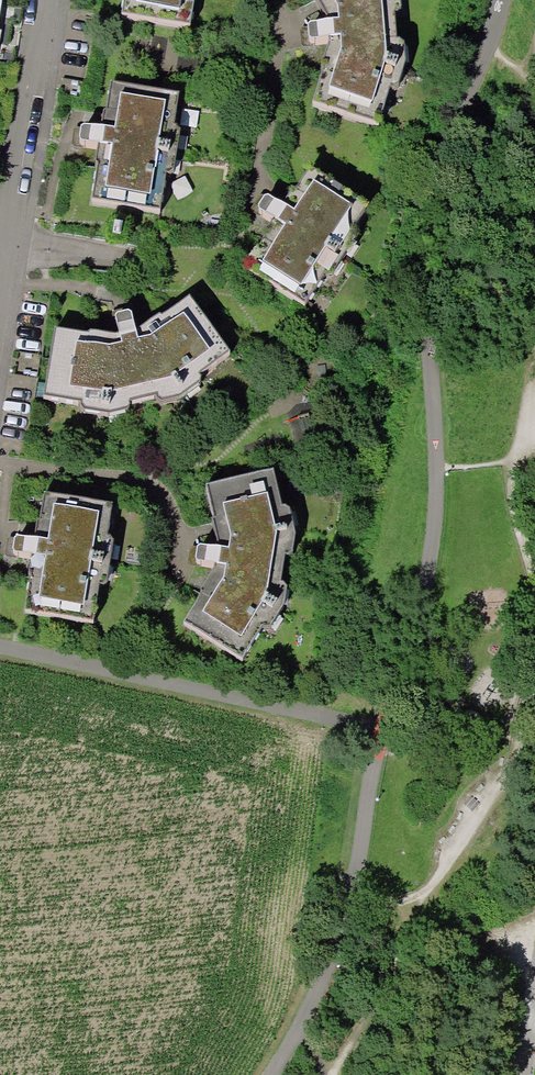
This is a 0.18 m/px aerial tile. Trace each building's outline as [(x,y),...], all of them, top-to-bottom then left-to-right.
[(117,22),(186,33),(191,1),(188,0),(120,0),(117,22)] [(308,47),(310,49),(335,47),(335,53),(327,79),(321,77),(311,111),(377,132),(388,95),(385,94),(394,68),(392,48),(395,48),(394,34),(393,21),(390,21),(388,2),(387,0),(313,0),(315,4),(320,1),(333,26),(333,32),(309,33),(307,36),(308,47)] [(104,139),(80,135),(77,137),(76,148),(77,151),(102,155),(99,174),(93,173),(87,208),(157,219),(162,186),(158,186),(167,133),(170,133),(175,101),(106,90),(102,118),(107,119),(104,139)] [(286,218),(265,205),(262,205),(256,215),(256,218),(277,231),(266,248),(261,245),(243,274),(300,314),(319,284),(316,282),(345,237),(348,239),(366,211),(307,173),(291,198),(296,201),(286,218)] [(126,315),(115,318),(113,321),(119,345),(113,346),(86,341),(87,336),(53,330),(42,399),(79,405),(80,401),(107,406),(126,401),(127,405),(141,402),(154,399),(153,395),(172,391),(195,374),(197,377),(228,355),(187,299),(159,319),(162,323),(139,340),(134,341),(129,317),(126,315)] [(197,550),(195,562),(197,564),(221,568),(220,574),(205,597),(201,594),(182,624),(241,660),(261,628),(258,626),(273,602),(276,583),(280,584),(282,570),(284,557),(281,556),(284,537),(278,510),(281,509),(273,472),(205,487),(213,521),(218,520),(225,547),(224,553),(200,549),(197,550)] [(40,544),(15,540),(13,542),(11,553),(13,556),(37,559),(34,579),(28,578),(23,613),(92,623),(97,591),(94,590),(102,537),(106,538),(111,505),(42,494),(37,523),(43,524),(40,544)]
